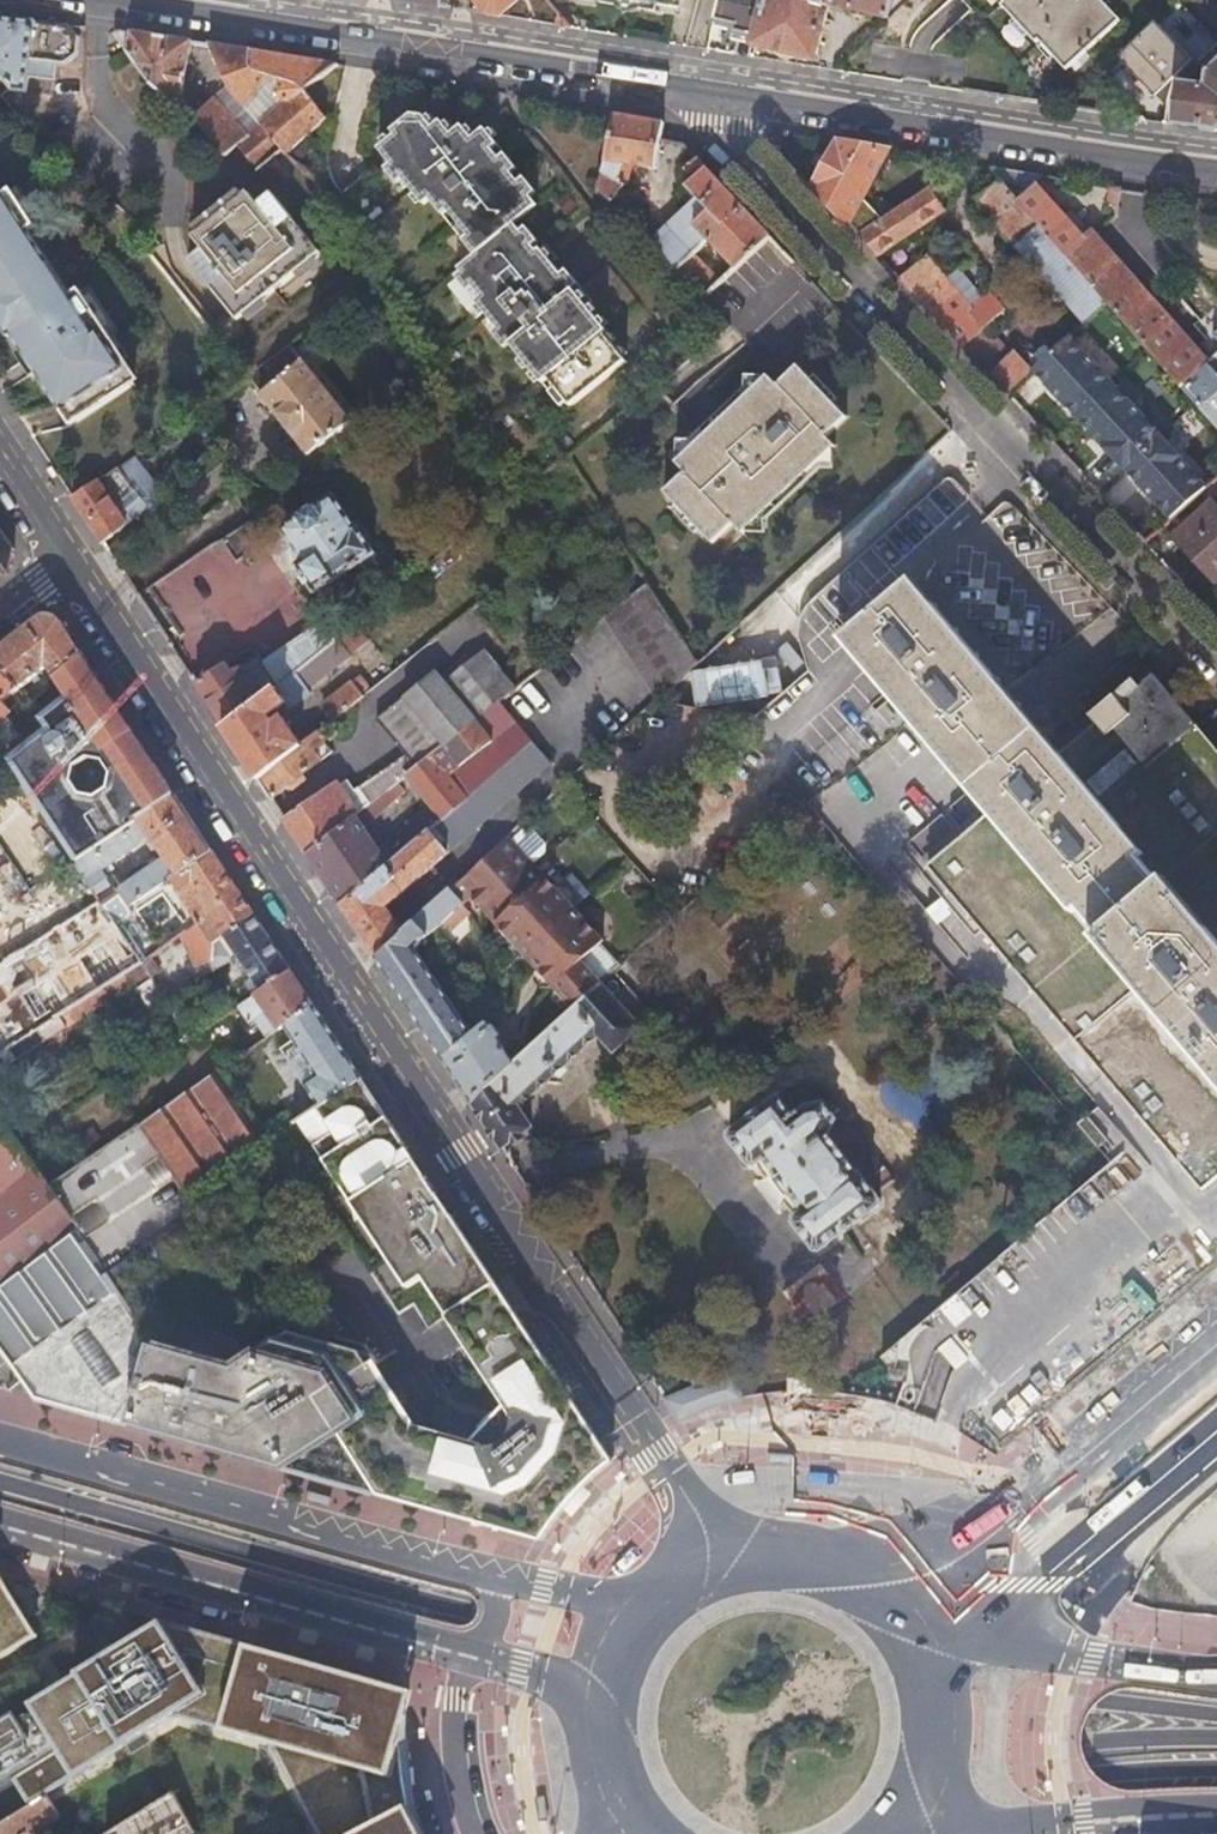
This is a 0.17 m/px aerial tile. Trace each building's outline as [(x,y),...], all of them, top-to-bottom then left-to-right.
[(482,13),(496,15),(514,0),(472,0),(482,13)] [(710,26),(732,31),(730,39),(753,44),(764,0),(717,0),(710,26)] [(753,44),(813,59),(828,2),(885,17),(889,0),(764,0),(753,44)] [(1003,2),(1001,4),(1035,42),(1038,39),(1066,68),(1119,19),(1102,0),(1002,0),(1003,2)] [(1133,40),(1166,77),(1176,79),(1177,77),(1197,81),(1209,75),(1207,89),(1177,84),(1170,122),(1216,129),(1216,44),(1177,1),(1133,40)] [(551,24),(568,26),(553,9),(551,24)] [(0,15),(0,75),(1,76),(12,89),(26,90),(28,75),(53,78),(55,61),(64,62),(77,52),(79,35),(68,23),(0,15)] [(178,109),(189,40),(109,27),(147,83),(178,109)] [(280,149),(284,154),(323,119),(300,91),(333,65),(273,55),(206,43),(225,85),(228,90),(242,107),(243,106),(258,125),(259,124),(280,149)] [(257,168),(280,149),(259,124),(258,125),(243,106),(242,107),(228,90),(225,85),(210,101),(193,122),(203,131),(222,155),(236,143),(257,168)] [(1145,87),(1140,118),(1163,121),(1167,91),(1145,87)] [(390,134),(373,148),(417,202),(484,141),(485,126),(476,134),(470,138),(460,125),(455,129),(444,116),(437,121),(428,110),(414,108),(387,131),(390,134)] [(602,160),(603,160),(626,164),(654,169),(659,139),(661,122),(636,117),(610,113),(602,160)] [(466,121),(460,125),(470,138),(476,134),(466,121)] [(431,194),(476,251),(515,220),(536,202),(528,187),(495,144),(500,140),(488,125),(485,126),(484,141),(417,202),(419,204),(431,194)] [(856,235),(868,227),(852,211),(886,149),(859,144),(834,140),(810,186),(854,236),(856,235)] [(694,178),(705,168),(695,158),(687,166),(687,170),(694,178)] [(623,183),(626,164),(603,160),(596,190),(611,206),(621,182),(623,183)] [(1034,183),(1040,175),(993,167),(991,173),(997,180),(1065,257),(1085,240),(1034,183)] [(710,239),(735,267),(768,236),(705,168),(694,178),(685,187),(695,198),(707,211),(695,222),(704,231),(698,239),(704,245),(710,239)] [(1065,258),(1065,257),(997,180),(974,201),(1081,322),(1103,301),(1065,258)] [(868,227),(856,235),(876,257),(944,212),(927,187),(868,227)] [(236,319),(319,251),(269,192),(256,203),(245,190),(190,236),(200,248),(187,260),(236,319)] [(694,254),(704,245),(698,239),(704,231),(695,222),(707,211),(695,198),(646,242),(675,272),(694,254)] [(8,336),(11,333),(71,424),(135,382),(108,341),(113,337),(80,287),(70,293),(28,228),(35,224),(20,200),(0,212),(0,324),(8,336)] [(471,300),(491,324),(557,272),(549,262),(553,259),(542,245),(537,248),(515,220),(476,251),(454,269),(477,296),(471,300)] [(1091,234),(1085,240),(1065,257),(1065,258),(1103,301),(1148,351),(1185,393),(1193,402),(1216,429),(1216,354),(1207,363),(1093,235),(1091,234)] [(159,243),(153,235),(142,244),(148,251),(149,251),(159,243)] [(542,245),(553,259),(559,254),(547,240),(542,245)] [(675,272),(700,298),(718,282),(694,254),(675,272)] [(896,278),(1001,390),(1026,367),(1010,348),(1005,352),(983,327),(1004,308),(985,288),(961,310),(915,260),(896,278)] [(557,272),(491,324),(538,382),(543,378),(566,406),(623,360),(600,332),(603,330),(557,272)] [(1076,418),(1112,384),(1066,336),(1030,369),(1076,418)] [(303,346),(296,338),(248,377),(247,378),(305,450),(349,415),(297,351),(303,346)] [(660,491),(708,542),(729,523),(738,533),(832,443),(823,434),(843,415),(794,363),(773,383),(764,373),(670,462),(680,471),(660,491)] [(1076,418),(1122,467),(1157,434),(1158,434),(1112,384),(1076,418)] [(1122,467),(1168,517),(1204,486),(1157,434),(1122,467)] [(103,476),(72,496),(77,504),(102,542),(147,505),(153,512),(169,499),(162,488),(162,489),(138,454),(121,466),(121,464),(103,476)] [(948,478),(890,527),(908,549),(967,500),(948,478)] [(312,589),(372,550),(354,522),(352,523),(332,492),(315,504),(314,502),(297,514),(298,516),(281,527),(302,559),(295,563),(312,589)] [(1215,583),(1216,582),(1216,510),(1209,501),(1172,536),(1215,583)] [(7,567),(11,548),(0,532),(0,572),(7,567)] [(1105,937),(1157,890),(1138,867),(1145,861),(1051,750),(1035,731),(904,580),(900,583),(904,588),(851,633),(844,625),(832,636),(846,652),(1074,915),(1081,910),(1105,937)] [(607,614),(634,654),(672,622),(646,583),(607,614)] [(81,655),(58,619),(41,617),(23,631),(0,649),(0,667),(16,687),(16,688),(24,698),(26,696),(27,698),(28,696),(26,694),(32,689),(31,688),(35,685),(41,693),(48,687),(49,679),(53,676),(54,676),(81,655)] [(281,680),(324,646),(336,636),(322,619),(294,641),(291,638),(265,659),(281,680)] [(660,694),(697,661),(672,622),(634,654),(660,694)] [(253,770),(258,777),(306,739),(299,730),(293,735),(282,718),(272,725),(263,711),(279,697),(287,708),(310,691),(306,686),(336,662),(324,646),(281,680),(255,701),(224,726),(248,762),(253,770)] [(285,819),(309,854),(404,778),(407,775),(498,702),(514,689),(481,649),(443,680),(435,669),(375,716),(404,754),(355,792),(347,781),(336,789),(333,784),(285,819)] [(264,660),(265,659),(258,651),(238,664),(251,685),(271,670),(264,660)] [(173,794),(81,655),(54,676),(67,695),(40,718),(41,719),(42,718),(48,728),(10,760),(78,863),(139,822),(137,819),(173,794)] [(914,869),(970,929),(1082,1052),(1140,1004),(1216,1091),(1216,757),(1196,733),(1132,660),(1130,658),(1035,731),(1051,750),(914,869)] [(210,705),(224,726),(255,701),(281,680),(265,659),(264,660),(271,670),(251,685),(238,664),(231,669),(225,661),(194,682),(210,705)] [(0,667),(0,699),(16,687),(0,667)] [(320,705),(332,719),(363,694),(362,693),(368,688),(357,675),(320,705)] [(401,829),(413,844),(533,741),(498,702),(407,775),(430,805),(401,829)] [(258,777),(272,799),(290,785),(292,789),(306,777),(303,774),(334,750),(318,730),(306,739),(258,777)] [(369,881),(341,905),(359,931),(363,937),(375,956),(403,930),(394,917),(386,905),(551,762),(533,741),(413,844),(392,861),(369,881)] [(325,879),(341,905),(369,881),(392,861),(388,856),(383,861),(363,830),(410,786),(404,778),(309,854),(325,879)] [(109,917),(168,878),(210,850),(191,822),(173,794),(137,819),(139,822),(78,863),(74,865),(99,901),(109,917)] [(528,824),(512,838),(533,862),(550,848),(528,824)] [(507,835),(414,920),(428,935),(429,937),(430,937),(427,935),(442,921),(450,929),(469,912),(461,903),(470,896),(572,1008),(599,983),(600,982),(580,961),(603,940),(507,835)] [(224,872),(210,850),(168,878),(176,890),(193,879),(201,891),(187,901),(187,906),(197,920),(237,891),(224,872)] [(246,904),(237,891),(197,920),(179,933),(184,939),(181,941),(196,968),(211,960),(211,943),(253,915),(246,904)] [(99,901),(0,965),(0,1069),(64,1026),(58,1016),(59,1015),(59,1014),(63,1011),(139,961),(109,917),(99,901)] [(272,943),(253,915),(211,943),(211,960),(211,970),(211,971),(236,957),(258,991),(290,971),(272,943)] [(403,930),(375,956),(395,987),(464,1092),(470,1101),(513,1061),(485,1020),(470,1033),(414,947),(420,942),(422,944),(429,937),(428,935),(414,920),(403,930)] [(645,947),(627,963),(634,971),(652,955),(645,947)] [(139,962),(139,961),(63,1011),(71,1022),(147,973),(139,962)] [(258,991),(235,1006),(246,1023),(264,1011),(276,1029),(282,1025),(312,1005),(301,988),(290,971),(258,991)] [(698,977),(680,992),(687,1001),(705,986),(698,977)] [(513,1061),(470,1101),(498,1148),(528,1127),(516,1107),(560,1067),(596,1034),(610,1050),(612,1052),(616,1048),(639,1028),(635,1024),(649,1011),(625,985),(611,997),(599,983),(572,1008),(513,1061)] [(336,1041),(312,1005),(282,1025),(314,1074),(301,1084),(316,1106),(359,1077),(359,1076),(336,1041)] [(226,1063),(213,1072),(239,1113),(252,1104),(226,1063)] [(9,1131),(0,1139),(0,1352),(11,1367),(115,1293),(106,1280),(102,1274),(128,1256),(177,1223),(185,1217),(194,1212),(184,1197),(228,1167),(250,1152),(259,1145),(239,1113),(213,1072),(44,1184),(20,1146),(9,1131)] [(359,1077),(316,1106),(292,1123),(293,1125),(298,1122),(407,1289),(422,1278),(446,1316),(447,1315),(495,1284),(404,1146),(359,1077)] [(806,1103),(792,1113),(777,1092),(728,1129),(727,1131),(727,1132),(728,1133),(727,1134),(748,1162),(748,1161),(750,1162),(751,1162),(753,1162),(753,1163),(753,1162),(792,1214),(792,1215),(791,1217),(791,1219),(792,1220),(791,1220),(812,1248),(812,1247),(813,1248),(815,1249),(817,1248),(817,1249),(877,1204),(877,1203),(878,1201),(878,1199),(878,1198),(858,1171),(857,1172),(827,1132),(835,1117),(823,1100),(806,1103)] [(9,1131),(0,1118),(0,1139),(9,1131)] [(177,1223),(182,1231),(190,1225),(185,1217),(177,1223)] [(1131,1256),(1128,1292),(1178,1296),(1182,1249),(1173,1248),(1174,1227),(1130,1223),(1127,1256),(1131,1256)] [(944,1381),(996,1433),(1084,1345),(1043,1304),(1026,1321),(1012,1307),(1005,1314),(994,1302),(1004,1292),(1009,1296),(1036,1268),(1012,1244),(948,1309),(963,1324),(937,1351),(956,1370),(944,1381)] [(102,1274),(106,1280),(132,1263),(128,1256),(102,1274)] [(558,1381),(495,1284),(447,1315),(449,1318),(505,1403),(511,1412),(558,1381)] [(149,1342),(115,1293),(11,1367),(34,1398),(126,1423),(149,1342)] [(233,1368),(149,1342),(126,1423),(149,1430),(281,1468),(336,1433),(317,1401),(375,1362),(370,1354),(288,1332),(233,1368)] [(584,1421),(558,1381),(511,1412),(505,1403),(466,1445),(414,1428),(374,1365),(376,1364),(375,1362),(317,1401),(336,1433),(375,1493),(541,1539),(543,1536),(544,1534),(554,1520),(572,1498),(587,1483),(598,1473),(604,1468),(611,1462),(584,1421)] [(674,1396),(664,1401),(677,1420),(693,1413),(706,1409),(714,1406),(720,1405),(728,1403),(739,1400),(733,1378),(717,1382),(707,1385),(705,1379),(704,1377),(701,1376),(700,1375),(698,1375),(696,1375),(694,1376),(692,1377),(691,1379),(690,1380),(690,1381),(690,1383),(690,1385),(692,1389),(682,1393),(674,1396)] [(787,1379),(787,1393),(817,1392),(817,1379),(787,1379)] [(1158,1565),(1193,1602),(1216,1605),(1216,1515),(1158,1565)] [(36,1638),(14,1602),(0,1579),(0,1660),(36,1638)] [(0,1731),(0,1778),(7,1773),(27,1806),(45,1795),(173,1716),(267,1741),(316,1833),(421,1833),(419,1827),(415,1812),(412,1795),(409,1782),(407,1767),(406,1748),(406,1732),(406,1715),(408,1702),(409,1690),(162,1621),(28,1703),(33,1711),(0,1731)] [(58,1817),(45,1795),(27,1806),(0,1822),(0,1833),(30,1833),(58,1817)] [(194,1831),(178,1795),(105,1828),(108,1833),(187,1833),(194,1831)] [(538,1797),(540,1819),(548,1819),(546,1796),(538,1797)]
